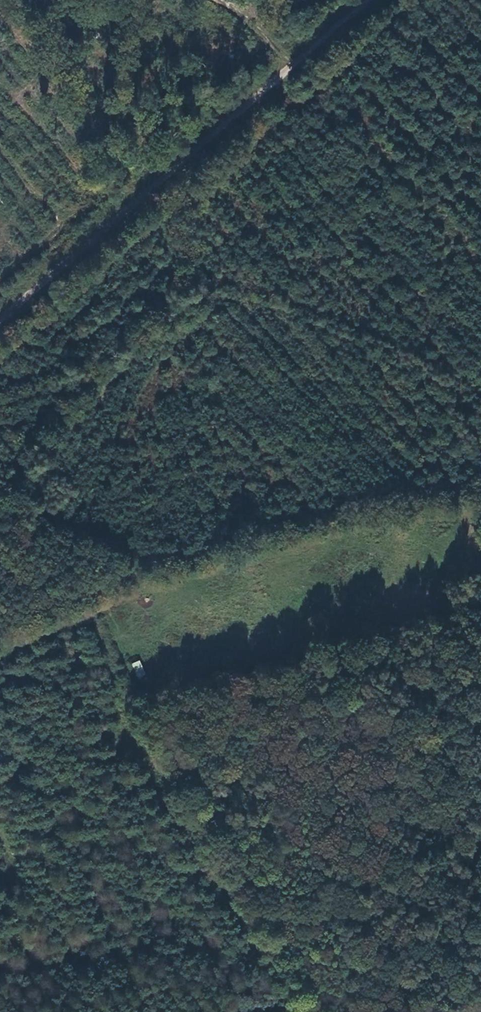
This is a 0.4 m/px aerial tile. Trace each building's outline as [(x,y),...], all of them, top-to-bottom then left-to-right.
[(148,682),(138,661),(131,664),(141,685),(148,682)]
